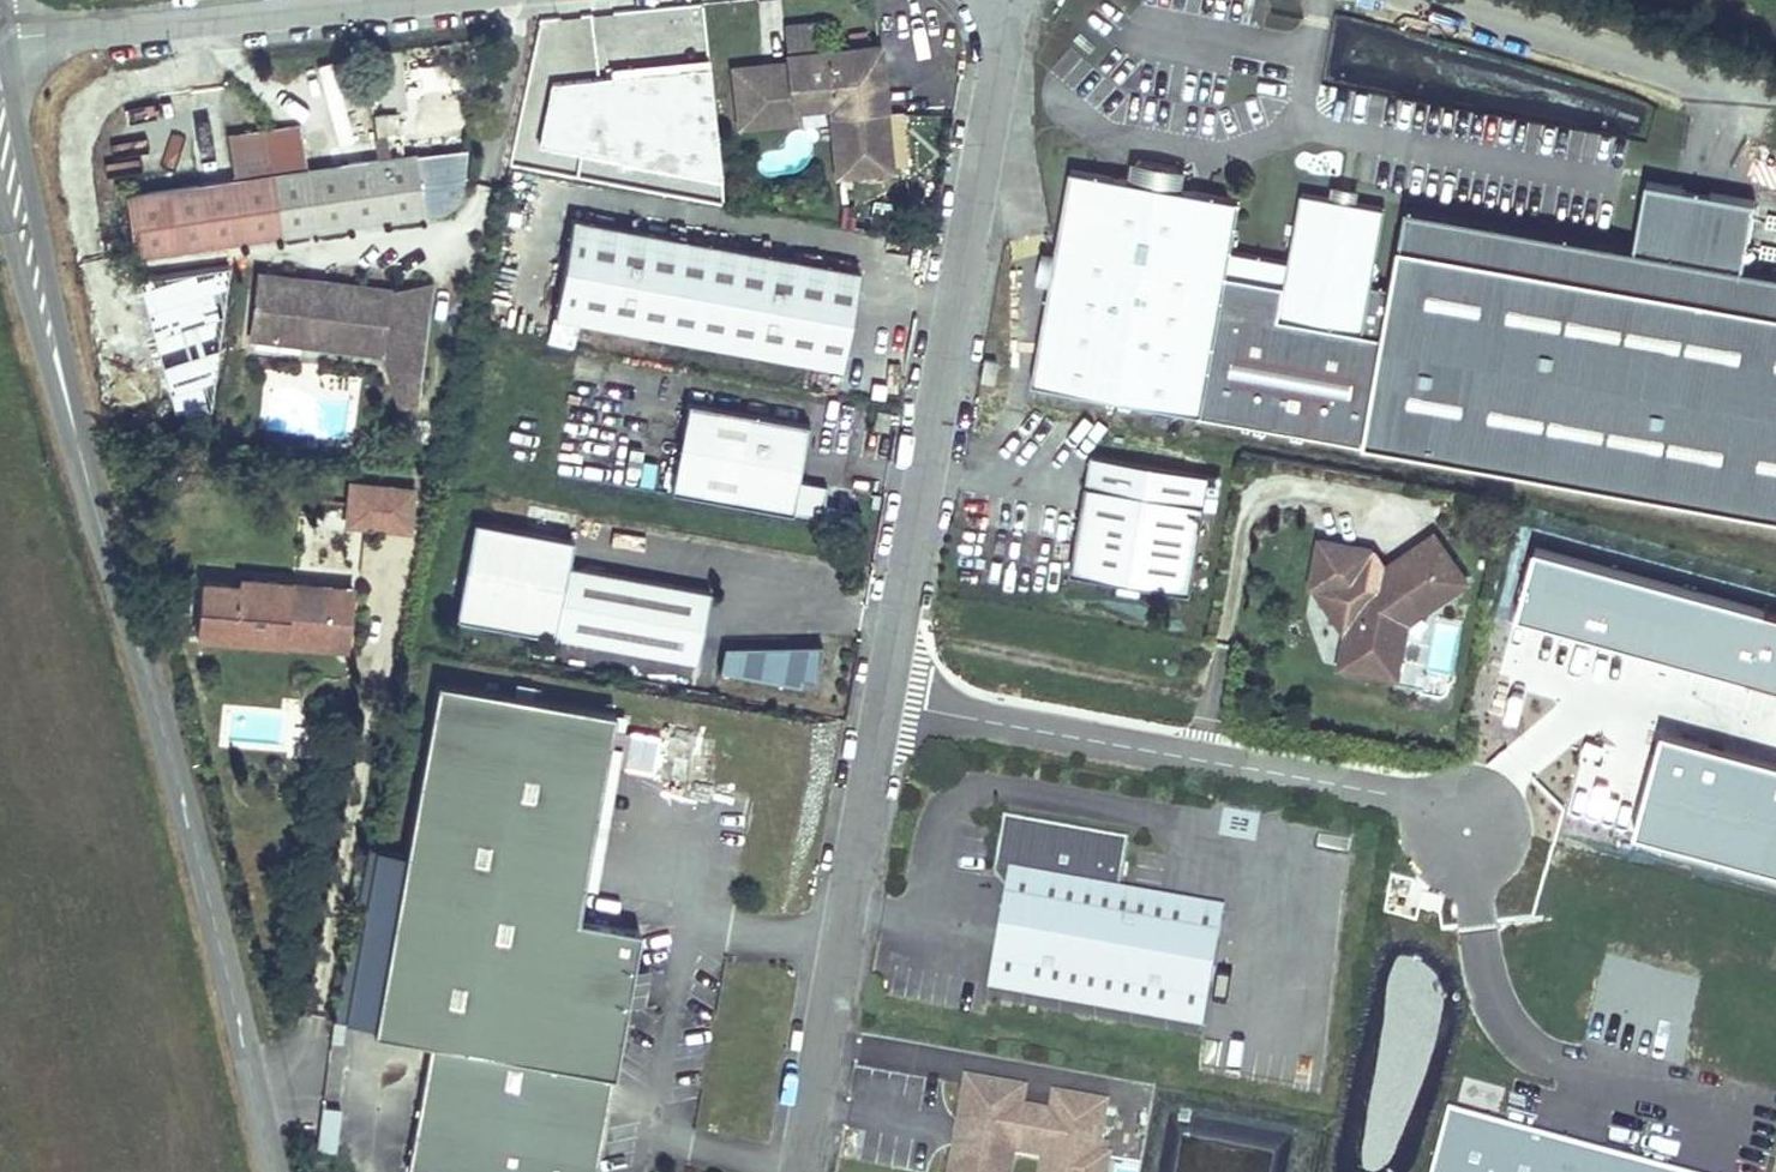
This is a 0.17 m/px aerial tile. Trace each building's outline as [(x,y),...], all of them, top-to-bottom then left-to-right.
[(811,23),(781,26),(783,54),(814,51),(811,23)] [(783,54),(784,62),(729,68),(735,133),(795,127),(794,115),(825,112),(832,183),(893,177),(880,45),(814,51),(783,54)] [(1520,55),(1413,46),(1412,57),(1443,60),(1439,100),(1469,102),(1469,97),(1516,101),(1520,55)] [(376,157),(403,153),(396,112),(370,116),(376,157)] [(262,132),(276,243),(422,224),(421,221),(413,159),(413,157),(307,171),(301,127),(262,132)] [(262,132),(223,137),(229,182),(119,197),(128,262),(276,243),(262,132)] [(536,142),(532,166),(599,175),(602,152),(536,142)] [(469,151),(413,159),(421,221),(436,220),(449,214),(458,203),(466,185),(470,166),(469,151)] [(1131,164),(1127,184),(1180,193),(1183,173),(1131,164)] [(1067,173),(1052,256),(1046,289),(1028,390),(1775,523),(1775,279),(1743,273),(1755,204),(1645,185),(1633,253),(1404,212),(1381,338),(1364,335),(1386,211),(1358,206),(1327,201),(1298,196),(1286,263),(1230,254),(1239,203),(1180,193),(1127,184),(1067,173)] [(1330,188),(1327,201),(1358,206),(1360,193),(1330,188)] [(856,274),(568,221),(550,320),(837,373),(856,274)] [(1046,289),(1052,256),(1039,254),(1033,287),(1046,289)] [(429,285),(388,294),(388,291),(253,274),(244,344),(379,362),(394,411),(416,413),(429,285)] [(805,426),(682,404),(666,494),(822,522),(828,488),(795,482),(805,426)] [(1090,457),(1069,576),(1189,597),(1210,477),(1090,457)] [(413,490),(345,483),(340,529),(408,535),(413,490)] [(568,544),(469,526),(451,622),(594,649),(643,658),(693,667),(707,594),(564,568),(568,544)] [(1311,594),(1322,595),(1343,625),(1341,638),(1334,672),(1397,685),(1406,629),(1469,587),(1432,534),(1385,567),(1379,572),(1373,563),(1375,552),(1315,539),(1304,594),(1311,594)] [(1379,572),(1385,567),(1375,552),(1373,563),(1379,572)] [(236,588),(199,585),(194,642),(324,654),(330,590),(236,582),(236,588)] [(350,592),(330,590),(324,654),(345,655),(350,592)] [(1311,594),(1341,638),(1343,625),(1322,595),(1311,594)] [(640,675),(643,658),(594,649),(590,666),(640,675)] [(721,651),(717,675),(798,690),(799,686),(816,689),(818,649),(721,651)] [(597,703),(418,673),(358,1027),(416,1037),(599,1068),(624,923),(562,912),(597,703)] [(672,735),(666,778),(686,780),(692,738),(672,735)] [(1005,900),(986,1004),(1202,1042),(1223,922),(1117,903),(1126,850),(1001,828),(991,883),(1007,886),(1005,900)] [(1007,886),(991,883),(1005,900),(1007,886)] [(627,996),(642,999),(648,971),(633,968),(627,996)] [(599,1068),(416,1037),(394,1166),(430,1171),(582,1171),(599,1068)] [(962,1092),(956,1127),(963,1128),(962,1133),(968,1134),(966,1147),(960,1146),(959,1151),(952,1150),(948,1171),(1007,1171),(1009,1159),(1040,1164),(1039,1171),(1103,1171),(1105,1164),(1103,1164),(1106,1147),(1096,1145),(1102,1113),(1051,1104),(1048,1122),(1017,1117),(1020,1098),(970,1089),(969,1093),(962,1092)] [(338,1106),(320,1103),(313,1144),(331,1147),(338,1106)] [(963,1128),(956,1127),(952,1150),(959,1151),(960,1146),(966,1147),(968,1134),(962,1133),(963,1128)]
